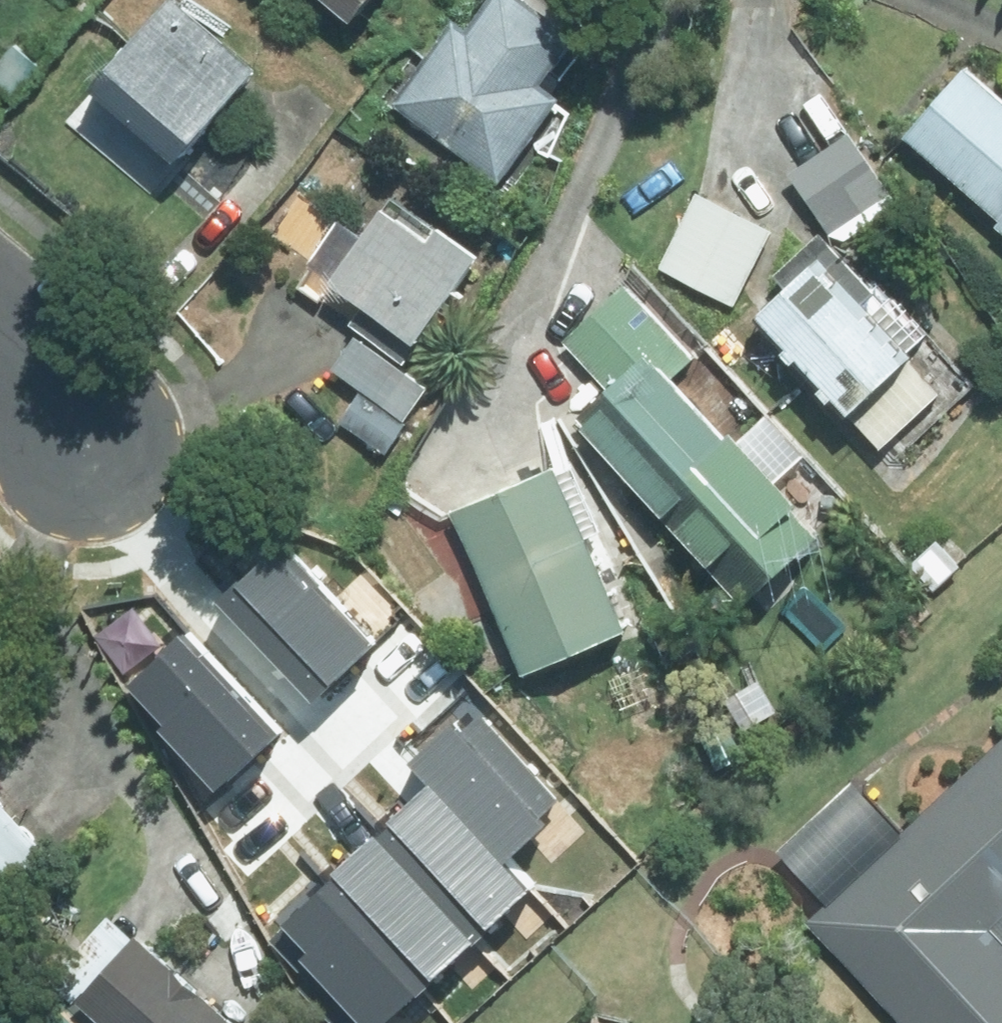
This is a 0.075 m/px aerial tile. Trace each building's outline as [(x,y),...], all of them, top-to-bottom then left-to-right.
[(345,21),(363,0),(319,0),(345,21)] [(494,180),(552,100),(534,87),(568,41),(511,0),(489,0),(463,37),(449,27),(391,105),(494,180)] [(89,90),(169,160),(246,73),(166,3),(89,90)] [(959,69),(900,139),(1001,225),(1001,105),(959,69)] [(847,135),(790,176),(836,241),(893,200),(847,135)] [(767,233),(695,198),(661,268),(732,304),(767,233)] [(421,245),(375,212),(324,285),(358,309),(346,326),(398,363),(471,260),(430,232),(421,245)] [(869,291),(814,236),(772,278),(784,289),(754,318),(882,447),(898,431),(912,445),(973,384),(875,285),(869,291)] [(604,387),(641,354),(666,382),(689,360),(620,286),(561,342),(604,387)] [(350,340),(330,370),(401,418),(421,389),(350,340)] [(666,382),(641,354),(604,387),(567,421),(739,610),(817,539),(768,486),(797,460),(761,421),(729,450),(666,382)] [(620,632),(550,471),(450,514),(520,675),(620,632)] [(357,562),(281,613),(359,728),(435,677),(357,562)] [(227,639),(161,687),(249,809),(315,761),(227,639)] [(896,835),(846,782),(765,857),(814,908),(800,921),(896,1022),(1001,1022),(1001,737),(896,835)] [(443,782),(552,910),(603,867),(493,740),(443,782)] [(443,782),(386,830),(496,959),(552,910),(443,782)] [(45,857),(0,804),(0,896),(45,857)] [(332,872),(443,1007),(496,959),(386,830),(332,872)] [(280,913),(369,1022),(424,1022),(443,1007),(332,872),(280,913)] [(93,1022),(225,1022),(105,917),(47,982),(93,1022)]
